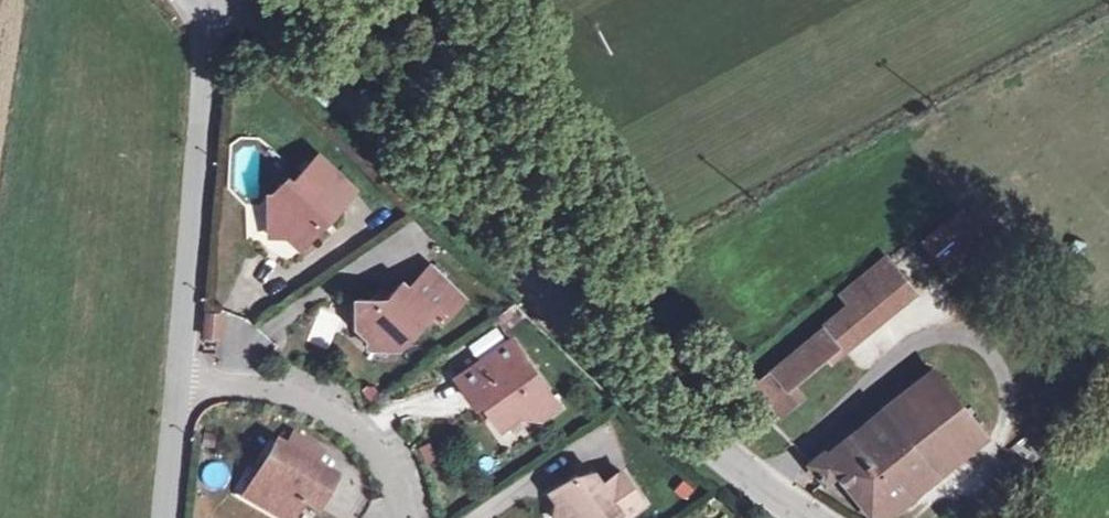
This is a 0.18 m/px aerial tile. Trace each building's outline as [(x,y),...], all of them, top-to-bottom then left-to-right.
[(355,188),(318,154),(282,193),(286,195),(286,208),(269,208),(270,235),(287,235),(299,247),(316,229),(316,222),(325,212),(329,215),(355,188)] [(269,208),(286,208),(286,195),(282,193),(269,193),(269,208)] [(985,237),(961,209),(922,241),(946,269),(985,237)] [(838,347),(910,287),(886,258),(842,294),(851,304),(822,328),(838,347)] [(456,291),(430,266),(408,289),(402,283),(387,298),(381,305),(375,299),(356,299),(356,326),(369,338),(368,346),(398,346),(431,312),(441,321),(454,308),(446,301),(456,291)] [(456,291),(446,301),(454,308),(463,298),(456,291)] [(375,299),(381,305),(387,298),(381,293),(375,299)] [(207,312),(205,336),(218,337),(220,314),(207,312)] [(804,376),(838,347),(822,328),(788,357),(804,376)] [(511,340),(457,379),(475,405),(481,401),(488,410),(500,426),(518,414),(541,417),(558,405),(511,340)] [(793,385),(804,376),(788,357),(773,369),(752,387),(780,416),(803,396),(793,385)] [(983,433),(933,370),(904,392),(957,456),(983,433)] [(887,514),(957,456),(904,392),(847,440),(842,434),(823,450),(822,450),(808,462),(824,482),(838,471),(854,490),(863,483),(878,501),(877,502),(887,514)] [(481,401),(475,405),(482,414),(488,410),(481,401)] [(292,431),(284,446),(315,463),(323,449),(292,431)] [(275,440),(256,472),(262,475),(249,498),(284,517),(291,517),(303,497),(299,495),(302,488),(321,499),(335,475),(315,463),(284,446),(275,440)] [(621,471),(602,483),(593,470),(580,478),(577,474),(551,491),(557,500),(553,517),(555,517),(608,517),(619,511),(623,517),(643,503),(621,471)] [(249,498),(262,475),(256,472),(243,495),(249,498)] [(321,499),(302,488),(299,495),(303,497),(317,505),(321,499)]
